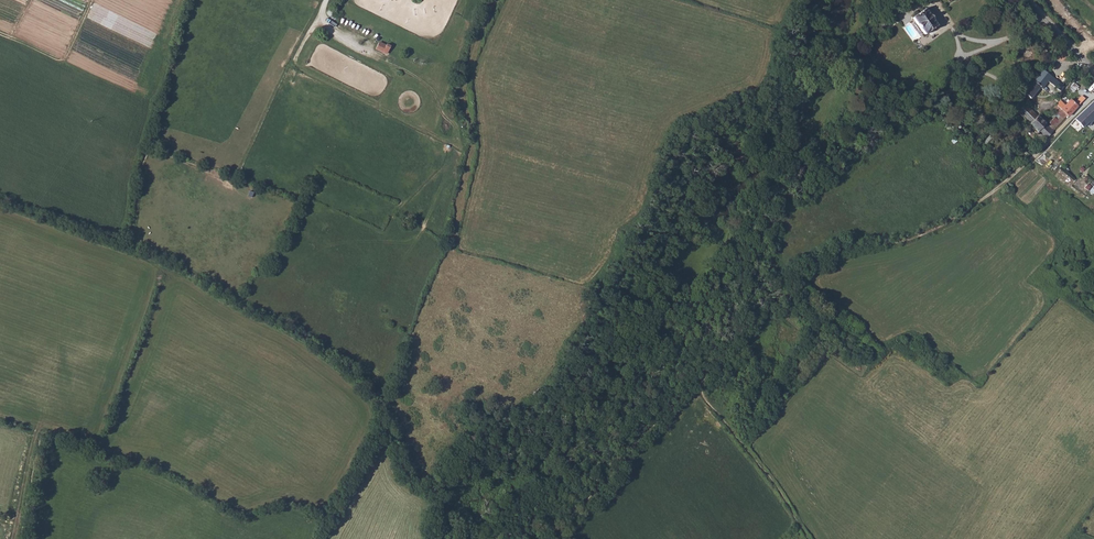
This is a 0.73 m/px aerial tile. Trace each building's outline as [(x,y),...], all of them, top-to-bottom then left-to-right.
[(925,10),(910,20),(922,37),(937,26),(925,10)] [(380,40),(376,49),(387,54),(392,45),(380,40)] [(1019,90),(1028,98),(1030,101),(1040,89),(1045,92),(1051,85),(1060,92),(1064,87),(1042,70),(1032,82),(1028,78),(1019,90)] [(1073,83),(1087,97),(1093,89),(1093,81),(1084,70),(1073,83)] [(1019,100),(1012,108),(1015,111),(1022,103),(1019,100)] [(1059,101),(1055,106),(1066,117),(1067,118),(1078,107),(1075,105),(1074,106),(1069,102),(1064,106),(1059,101)] [(1093,102),(1081,114),(1088,122),(1093,116),(1093,103),(1093,102)] [(1022,103),(1015,111),(1045,140),(1062,121),(1059,118),(1056,121),(1053,119),(1049,124),(1050,126),(1048,128),(1022,103)] [(1055,106),(1052,110),(1052,111),(1059,118),(1062,121),(1066,117),(1055,106)] [(1081,114),(1074,120),(1082,128),(1088,122),(1081,114)]
